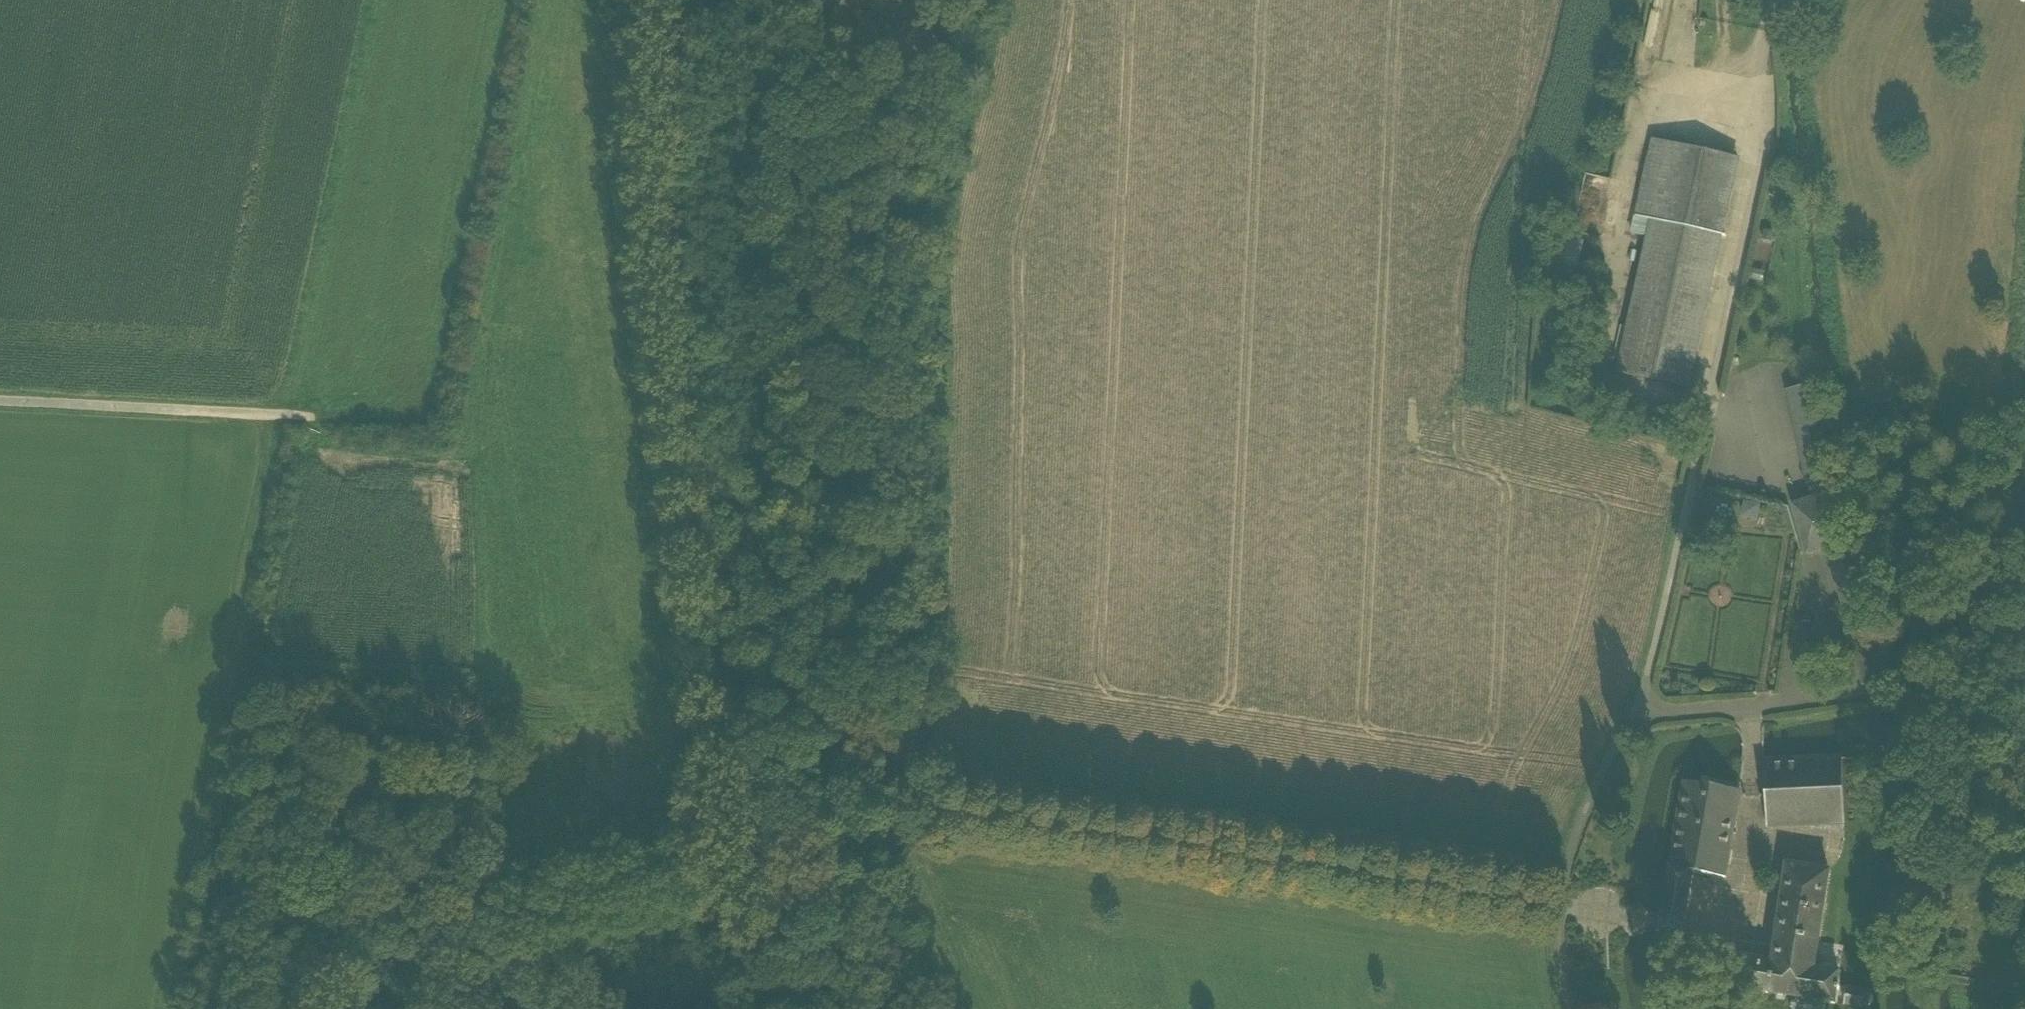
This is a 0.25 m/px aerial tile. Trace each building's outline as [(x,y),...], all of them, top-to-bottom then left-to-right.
[(1615,373),(1688,389),(1722,234),(1709,231),(1726,156),(1653,140),(1637,216),(1650,219),(1645,237),(1615,373)] [(1739,159),(1726,156),(1709,231),(1722,234),(1739,159)] [(1650,219),(1637,216),(1633,235),(1645,237),(1650,219)] [(1549,277),(1575,282),(1583,245),(1557,239),(1549,277)] [(1789,390),(1809,484),(1828,480),(1832,479),(1812,385),(1789,390)] [(1832,495),(1828,480),(1809,484),(1812,501),(1832,495)] [(1847,541),(1832,495),(1812,501),(1794,506),(1808,553),(1826,547),(1847,541)] [(1888,678),(1886,671),(1861,678),(1863,686),(1888,678)] [(1764,762),(1767,827),(1845,823),(1842,758),(1764,762)] [(1684,781),(1669,866),(1692,870),(1692,871),(1725,877),(1740,790),(1684,781)] [(1787,864),(1772,961),(1767,993),(1835,1003),(1838,986),(1840,972),(1814,968),(1829,871),(1787,864)] [(1685,917),(1692,871),(1692,870),(1669,866),(1662,913),(1685,917)] [(1682,936),(1685,917),(1662,913),(1659,932),(1682,936)] [(1722,986),(1767,993),(1772,961),(1727,954),(1722,986)] [(1835,1003),(1868,1008),(1870,991),(1838,986),(1835,1003)]
